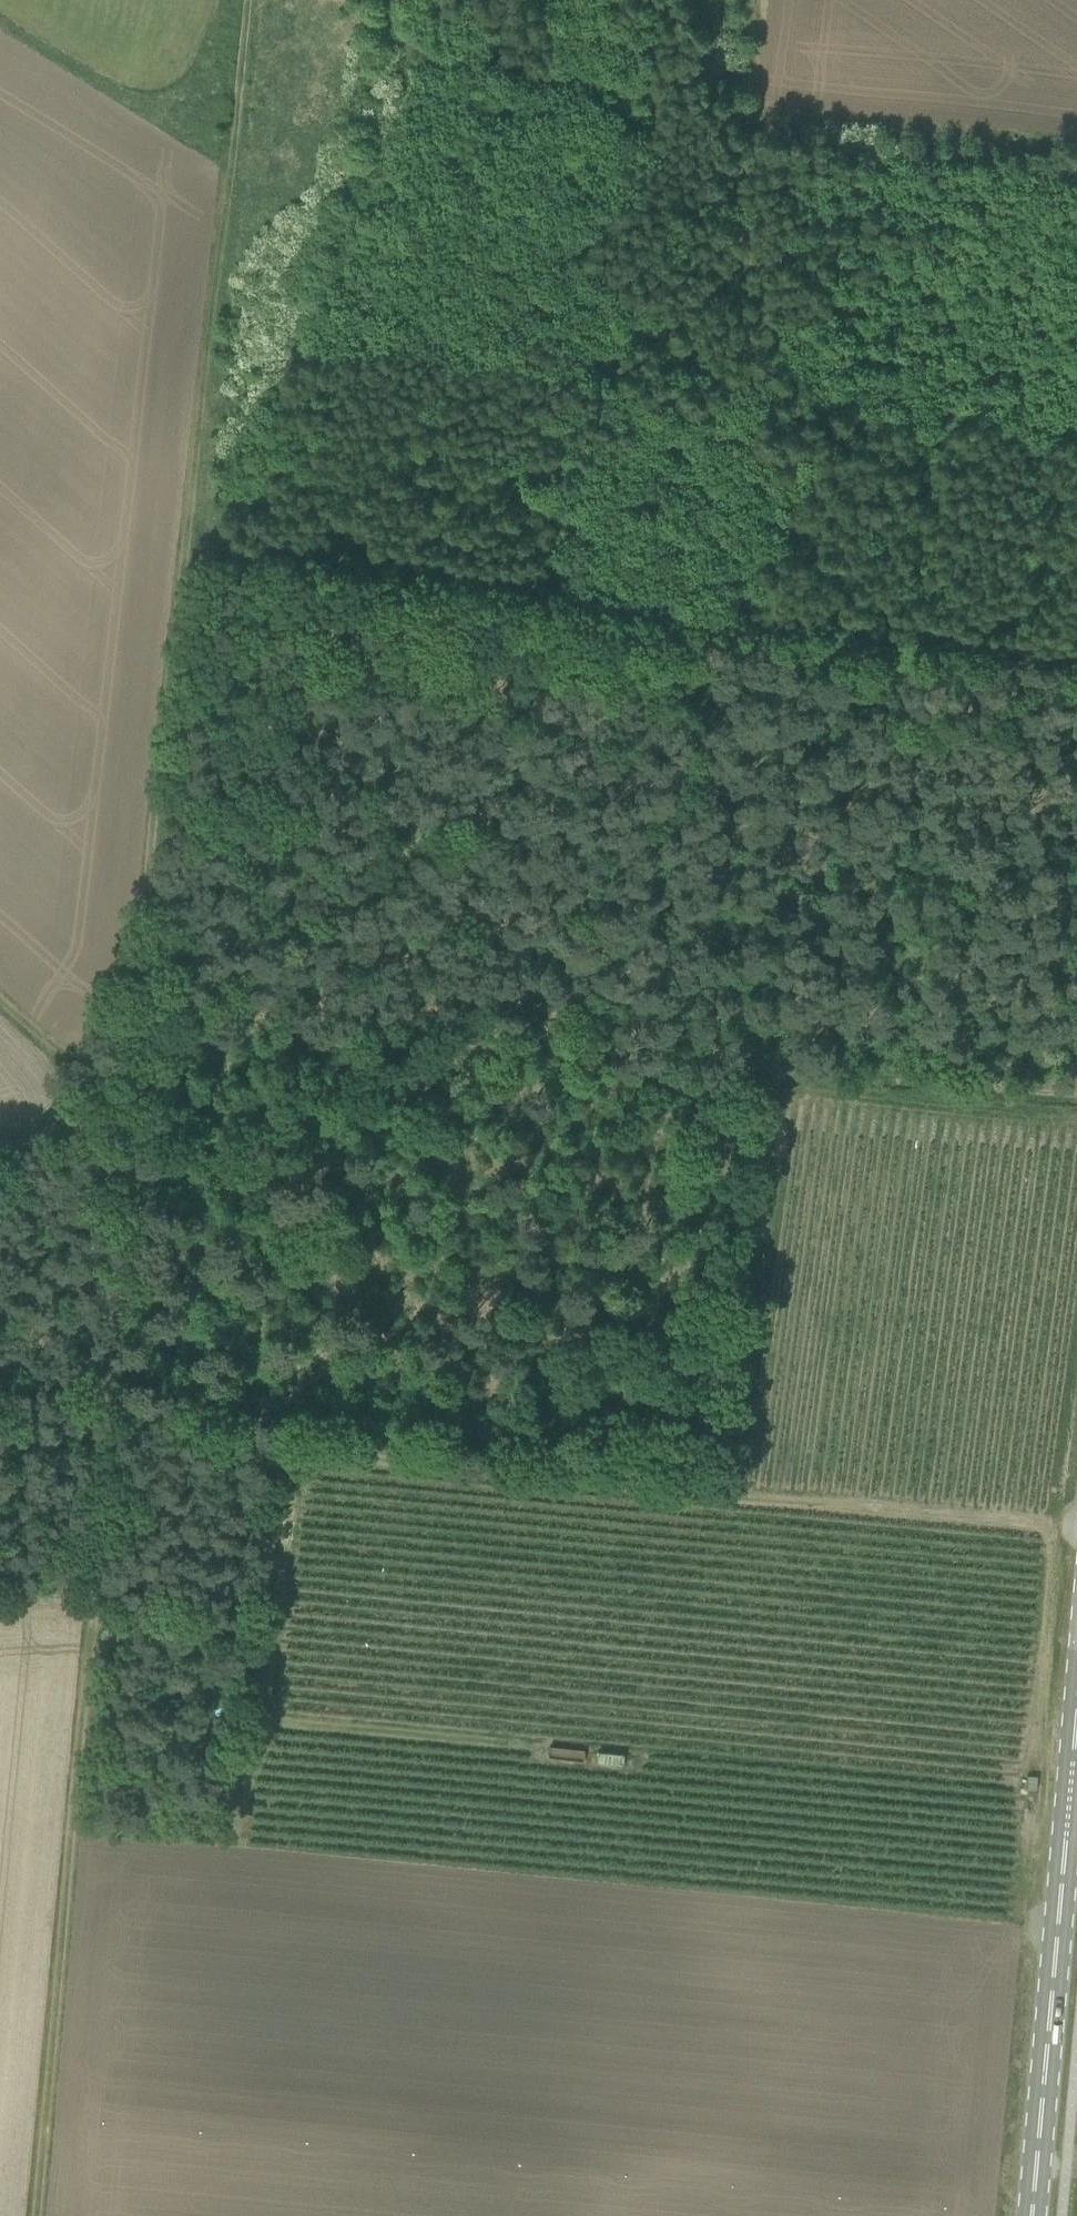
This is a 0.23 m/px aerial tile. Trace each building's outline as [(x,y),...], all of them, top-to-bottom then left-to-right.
[(1030,1789),(1033,1789),(1037,1789),(1038,1776),(1031,1775),(1030,1789)]
